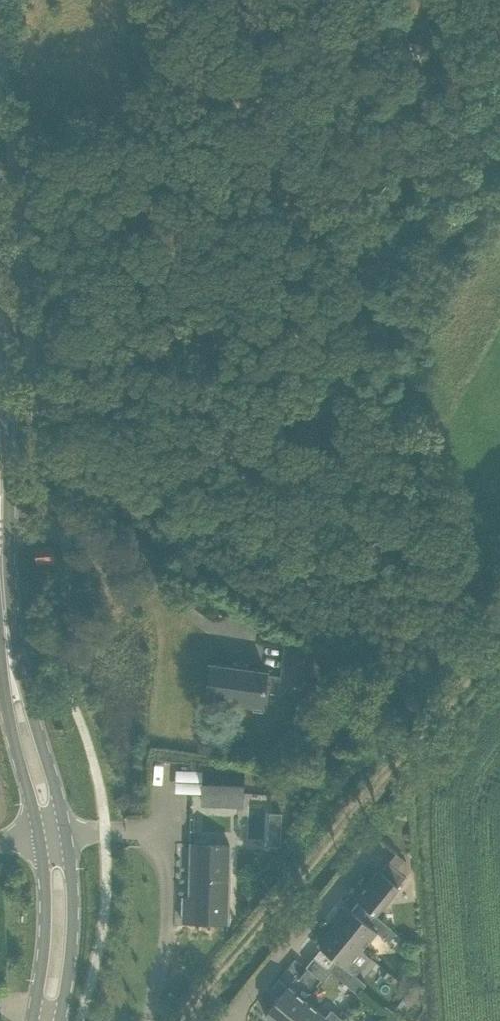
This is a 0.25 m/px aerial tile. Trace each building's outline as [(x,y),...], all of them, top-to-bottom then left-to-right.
[(53,547),(34,548),(36,563),(54,561),(53,547)] [(266,673),(225,667),(216,666),(212,698),(218,699),(218,700),(225,701),(225,700),(262,705),(264,691),(280,694),(282,684),(308,687),(313,650),(285,647),(281,677),(266,674),(266,673)] [(203,795),(243,797),(244,771),(204,769),(203,795)] [(267,811),(267,823),(279,823),(279,811),(267,811)] [(227,923),(229,845),(191,844),(189,898),(182,897),(182,911),(189,912),(188,922),(227,923)] [(375,915),(405,876),(388,862),(380,872),(378,871),(355,899),(374,914),(375,915)] [(400,951),(407,942),(375,915),(374,914),(366,923),(348,908),(333,927),(362,951),(376,933),(400,951)] [(362,951),(333,927),(317,945),(336,960),(328,969),(331,972),(358,995),(366,985),(347,970),(362,951)] [(323,982),(331,972),(328,969),(313,957),(305,968),(323,982)] [(298,979),(308,987),(317,978),(307,969),(298,979)] [(307,1001),(304,998),(302,1001),(287,988),(264,1016),(271,1020),(291,1020),(307,1001)] [(340,1018),(331,1010),(325,1017),(316,1009),(315,1011),(309,1006),(311,1004),(307,1001),(291,1020),(337,1020),(340,1018)]
